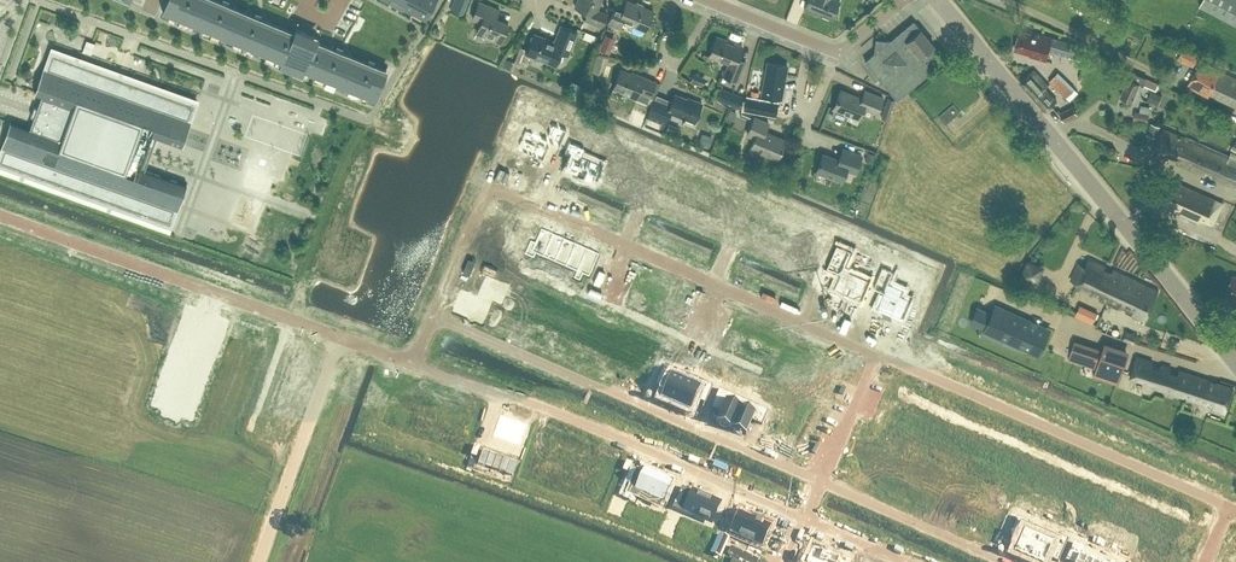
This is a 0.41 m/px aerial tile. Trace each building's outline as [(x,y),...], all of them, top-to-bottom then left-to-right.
[(163,11),(177,17),(175,23),(180,25),(183,19),(209,30),(207,36),(212,38),(215,32),(241,43),(239,49),(244,51),(247,46),(274,57),(271,63),(302,75),(305,69),(323,77),(320,83),(326,85),(328,79),(355,90),(352,96),(358,98),(361,92),(374,98),(386,71),(371,65),(374,59),(369,57),(366,63),(339,52),(342,46),(337,44),(334,50),(315,42),(318,36),(296,27),(293,33),(258,19),(261,12),(255,10),(252,16),(226,5),(228,0),(222,0),(220,3),(213,0),(168,0),(163,11)] [(397,3),(411,10),(417,0),(399,0),(397,3)] [(411,10),(425,18),(435,0),(417,0),(411,10)] [(450,8),(462,13),(468,0),(453,0),(450,8)] [(600,0),(577,0),(575,6),(588,11),(584,20),(601,26),(607,13),(596,9),(600,0)] [(608,23),(619,27),(622,20),(645,29),(653,10),(642,6),(643,4),(637,1),(636,3),(628,0),(626,0),(623,8),(615,5),(608,23)] [(803,8),(812,12),(813,10),(832,18),(839,0),(807,0),(803,8)] [(1202,5),(1226,16),(1235,22),(1235,0),(1204,0),(1202,5)] [(500,41),(508,22),(496,17),(499,10),(478,1),(472,17),(481,21),(476,32),(500,41)] [(878,49),(865,60),(896,98),(931,70),(923,61),(937,50),(913,20),(886,43),(878,42),(878,49)] [(567,53),(576,31),(561,25),(554,41),(534,33),(527,49),(520,46),(514,62),(521,65),(522,62),(526,63),(530,54),(555,64),(561,51),(567,53)] [(1036,34),(1020,30),(1015,48),(1030,53),(1030,55),(1045,60),(1049,49),(1081,59),(1085,46),(1073,43),(1037,32),(1036,34)] [(609,56),(615,40),(604,35),(598,51),(609,56)] [(732,45),(725,42),(726,40),(716,36),(708,56),(718,60),(719,58),(729,62),(725,70),(724,69),(722,74),(737,80),(745,60),(738,57),(742,46),(733,43),(732,45)] [(93,56),(95,44),(85,42),(82,54),(93,56)] [(1183,46),(1178,58),(1193,65),(1198,54),(1183,46)] [(53,51),(37,95),(43,97),(39,109),(36,108),(32,117),(35,118),(31,130),(13,124),(0,159),(0,167),(22,175),(22,174),(27,175),(27,176),(104,204),(104,203),(109,204),(108,206),(172,228),(187,186),(146,171),(158,138),(183,147),(199,103),(124,76),(123,77),(119,76),(119,75),(80,60),(79,62),(75,60),(76,59),(53,51)] [(596,54),(594,62),(601,64),(603,57),(596,54)] [(1217,70),(1201,60),(1188,85),(1208,96),(1210,93),(1235,105),(1235,79),(1217,70)] [(780,97),(786,64),(767,61),(761,94),(780,97)] [(635,74),(620,68),(613,87),(627,93),(626,94),(647,102),(649,96),(650,96),(656,80),(636,72),(635,74)] [(1046,110),(1056,100),(1044,88),(1048,85),(1033,69),(1020,81),(1046,110)] [(1158,83),(1127,70),(1121,84),(1124,85),(1120,95),(1132,100),(1140,83),(1143,84),(1144,83),(1156,88),(1158,83)] [(1048,80),(1064,102),(1075,93),(1059,72),(1048,80)] [(743,96),(721,87),(716,98),(739,106),(743,96)] [(861,98),(840,89),(833,107),(858,117),(863,106),(876,112),(883,97),(865,90),(861,98)] [(675,93),(670,104),(654,98),(647,117),(665,124),(670,111),(694,121),(702,102),(693,99),(693,100),(675,93)] [(1153,95),(1145,99),(1149,108),(1157,104),(1153,95)] [(746,97),(744,109),(774,114),(776,102),(746,97)] [(888,97),(883,108),(890,110),(894,99),(888,97)] [(944,123),(959,110),(952,102),(937,114),(944,123)] [(1077,115),(1072,107),(1059,114),(1063,123),(1077,115)] [(749,119),(752,113),(742,109),(739,115),(749,119)] [(1146,121),(1148,114),(1134,111),(1133,119),(1146,121)] [(777,158),(785,139),(764,130),(768,122),(754,116),(747,133),(755,137),(750,147),(777,158)] [(525,128),(516,148),(543,159),(550,142),(559,146),(567,128),(552,122),(546,137),(525,128)] [(1155,137),(1160,126),(1151,122),(1146,133),(1155,137)] [(783,131),(784,125),(769,123),(768,129),(783,131)] [(1164,128),(1152,155),(1166,161),(1170,156),(1176,158),(1176,161),(1203,173),(1207,169),(1213,172),(1213,178),(1227,184),(1228,183),(1235,187),(1235,154),(1230,151),(1230,153),(1185,135),(1185,136),(1164,128)] [(700,138),(697,144),(707,150),(711,144),(700,138)] [(566,169),(592,180),(600,162),(581,154),(584,146),(569,139),(563,152),(572,155),(566,169)] [(855,172),(861,154),(842,147),(838,158),(822,152),(815,171),(841,180),(845,169),(855,172)] [(867,151),(865,158),(872,161),(874,154),(867,151)] [(1212,223),(1222,201),(1163,176),(1150,199),(1198,221),(1201,218),(1212,223)] [(543,255),(553,233),(541,227),(535,241),(530,239),(525,252),(533,256),(535,252),(543,255)] [(554,260),(564,237),(553,233),(543,255),(554,260)] [(566,265),(576,242),(564,237),(554,260),(566,265)] [(577,270),(587,247),(576,242),(566,265),(577,270)] [(850,249),(836,243),(826,266),(839,272),(833,286),(858,298),(867,278),(848,269),(849,266),(844,264),(850,249)] [(599,252),(587,247),(577,270),(574,277),(580,279),(582,272),(589,275),(599,252)] [(1107,302),(1121,273),(1114,269),(1112,272),(1104,268),(1106,266),(1089,258),(1086,265),(1078,262),(1071,279),(1077,282),(1075,287),(1093,295),(1094,292),(1101,295),(1100,298),(1107,302)] [(876,306),(900,316),(909,297),(899,293),(902,287),(888,281),(892,270),(881,266),(872,287),(882,291),(876,306)] [(70,269),(62,291),(73,295),(81,273),(70,269)] [(640,296),(650,275),(639,270),(630,291),(640,296)] [(81,273),(73,295),(84,299),(92,277),(81,273)] [(1121,273),(1107,302),(1118,307),(1120,304),(1126,307),(1126,311),(1145,319),(1158,290),(1121,273)] [(1037,280),(1022,274),(1019,281),(1033,288),(1037,280)] [(651,301),(661,279),(650,275),(640,296),(651,301)] [(1232,275),(1226,290),(1235,294),(1235,276),(1232,275)] [(92,277),(84,299),(95,303),(103,281),(92,277)] [(489,303),(488,303),(491,297),(501,302),(508,286),(487,278),(481,293),(482,294),(480,299),(463,292),(455,311),(481,322),(489,303)] [(662,305),(671,284),(661,279),(651,301),(662,305)] [(103,281),(95,303),(106,307),(114,285),(103,281)] [(673,310),(682,289),(671,284),(662,305),(673,310)] [(114,285),(106,307),(117,311),(125,289),(114,285)] [(684,315),(693,294),(682,289),(673,310),(684,315)] [(129,290),(122,312),(133,316),(140,294),(129,290)] [(140,294),(133,316),(143,320),(151,298),(140,294)] [(151,298),(143,320),(154,324),(162,302),(151,298)] [(162,302),(154,324),(165,328),(173,306),(162,302)] [(1027,350),(1036,354),(1047,331),(1024,320),(1025,318),(996,304),(986,328),(1001,335),(1000,338),(1020,346),(1027,350)] [(173,306),(165,328),(176,332),(184,310),(173,306)] [(989,314),(977,308),(971,321),(983,326),(989,314)] [(1093,323),(1098,312),(1089,308),(1084,319),(1093,323)] [(736,337),(745,316),(734,312),(725,333),(736,337)] [(746,342),(756,321),(745,316),(736,337),(746,342)] [(757,347),(767,326),(756,321),(746,342),(757,347)] [(768,352),(777,330),(767,326),(757,347),(768,352)] [(779,356),(788,335),(777,330),(768,352),(779,356)] [(250,337),(245,349),(267,357),(272,345),(250,337)] [(1102,351),(1074,341),(1069,357),(1097,367),(1094,374),(1117,382),(1126,355),(1104,347),(1102,351)] [(245,349),(241,362),(263,370),(267,357),(245,349)] [(614,380),(633,389),(638,378),(645,381),(656,358),(641,351),(638,357),(626,352),(614,380)] [(1160,367),(1152,365),(1154,361),(1137,356),(1131,375),(1154,383),(1154,387),(1176,395),(1176,394),(1212,406),(1212,409),(1225,413),(1232,386),(1179,369),(1178,373),(1170,371),(1171,367),(1162,364),(1160,367)] [(241,362),(236,374),(258,382),(263,370),(241,362)] [(675,407),(688,377),(663,367),(654,387),(664,392),(660,400),(675,407)] [(236,374),(232,386),(254,394),(258,382),(236,374)] [(712,388),(688,377),(675,407),(689,413),(695,401),(704,405),(712,388)] [(232,386),(227,398),(249,406),(254,394),(232,386)] [(743,401),(718,391),(710,410),(720,415),(715,425),(718,426),(717,428),(726,432),(727,430),(730,431),(743,401)] [(227,398),(223,410),(245,418),(249,406),(227,398)] [(743,401),(730,431),(733,432),(732,434),(740,438),(741,436),(744,437),(751,423),(761,427),(767,412),(743,401)] [(504,402),(497,423),(524,433),(532,412),(504,402)] [(223,410),(218,423),(240,431),(245,418),(223,410)] [(482,425),(475,445),(488,450),(496,430),(482,425)] [(774,430),(766,447),(777,452),(777,453),(782,456),(783,454),(793,459),(800,442),(774,430)] [(919,435),(908,430),(900,447),(912,452),(919,435)] [(662,502),(671,483),(644,471),(640,479),(633,475),(624,495),(636,500),(639,492),(662,502)] [(680,491),(672,510),(693,519),(711,526),(714,519),(720,504),(691,492),(691,493),(690,496),(680,491)] [(600,499),(595,510),(606,515),(611,503),(600,499)] [(986,508),(973,537),(980,540),(978,543),(986,546),(993,530),(1003,535),(1010,519),(986,508)] [(734,522),(728,534),(761,549),(771,527),(747,516),(739,513),(738,512),(738,513),(734,522)] [(1014,555),(1028,561),(1041,532),(1028,526),(1029,524),(1017,519),(1008,538),(1019,543),(1014,555)] [(1028,561),(1030,561),(1046,561),(1047,559),(1053,561),(1059,561),(1068,541),(1056,536),(1053,541),(1040,535),(1028,561)] [(728,541),(719,537),(711,554),(720,558),(728,541)] [(1095,559),(1082,553),(1084,548),(1073,544),(1065,561),(1094,561),(1095,559)] [(806,561),(838,561),(839,559),(830,555),(831,553),(823,550),(822,551),(812,547),(808,556),(807,556),(806,559),(807,559),(806,561)]
